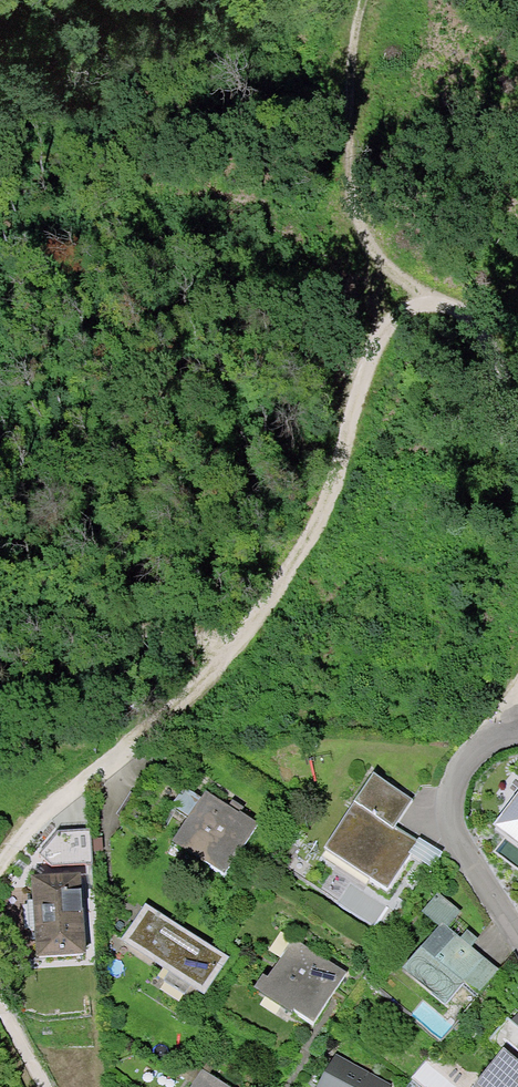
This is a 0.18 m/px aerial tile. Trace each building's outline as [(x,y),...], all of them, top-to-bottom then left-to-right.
[(409,798),(368,773),(317,849),(384,892),(408,858),(428,870),(438,853),(391,824),(409,798)] [(494,821),(517,842),(517,788),(494,821)] [(257,824),(201,790),(165,844),(223,879),(257,824)] [(71,874),(22,878),(29,961),(79,957),(71,874)] [(199,996),(224,959),(138,904),(115,942),(199,996)] [(474,996),(495,970),(438,922),(398,968),(441,1008),(459,984),(474,996)] [(346,976),(290,939),(255,990),(312,1028),(346,976)] [(515,1063),(517,1059),(517,1029),(505,1019),(487,1040),(500,1051),(473,1086),(517,1086),(517,1066),(515,1063)] [(199,1069),(187,1086),(226,1086),(199,1069)] [(320,1076),(314,1086),(342,1086),(320,1076)]
